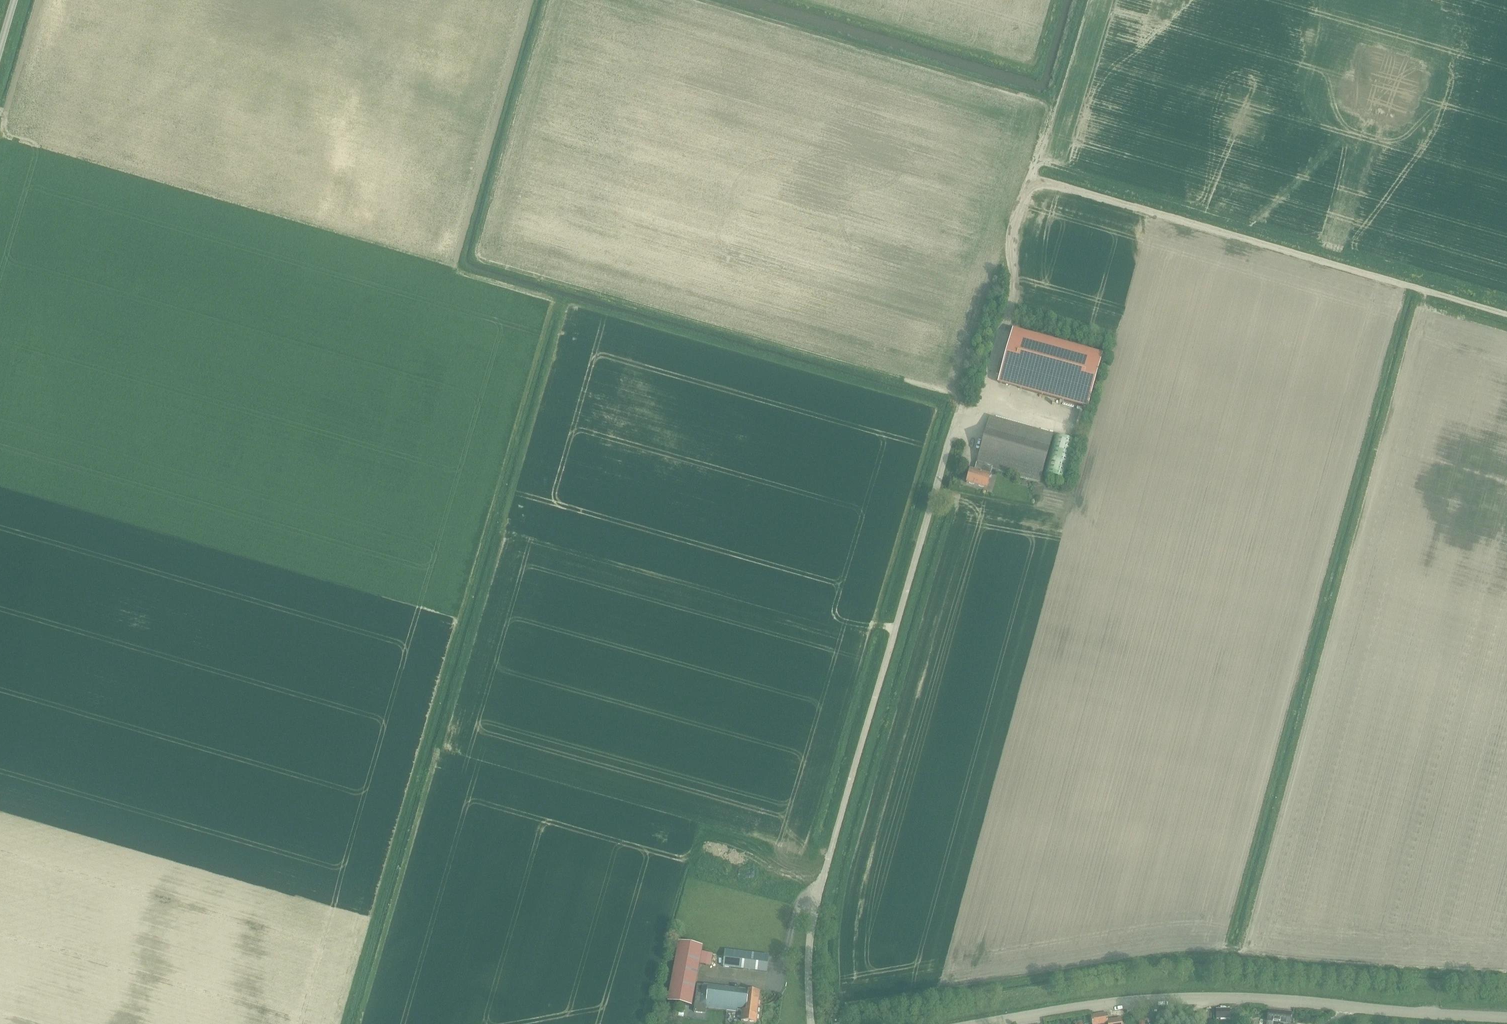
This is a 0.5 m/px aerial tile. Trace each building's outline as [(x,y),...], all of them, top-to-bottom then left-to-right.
[(999,383),(1085,407),(1086,407),(1101,356),(1013,332),(999,383)] [(1040,483),(1041,481),(1054,435),(990,417),(975,472),(970,471),(966,483),(987,489),(992,469),(1040,483)] [(691,1007),(700,954),(702,947),(678,943),(667,1003),(691,1007)] [(767,972),(768,955),(724,951),(722,967),(767,972)] [(695,1013),(705,1014),(705,1008),(743,1012),(742,1022),(750,1022),(750,1023),(753,1023),(756,1023),(759,992),(745,991),(701,987),(697,986),(695,1007),(695,1013)] [(1230,1019),(1229,1015),(1229,1008),(1216,1008),(1216,1009),(1216,1019),(1230,1019)] [(1267,1023),(1296,1023),(1289,1023),(1290,1012),(1269,1010),(1267,1022),(1267,1023)] [(1121,1018),(1108,1020),(1107,1013),(1091,1016),(1092,1023),(1122,1023),(1121,1018)]
